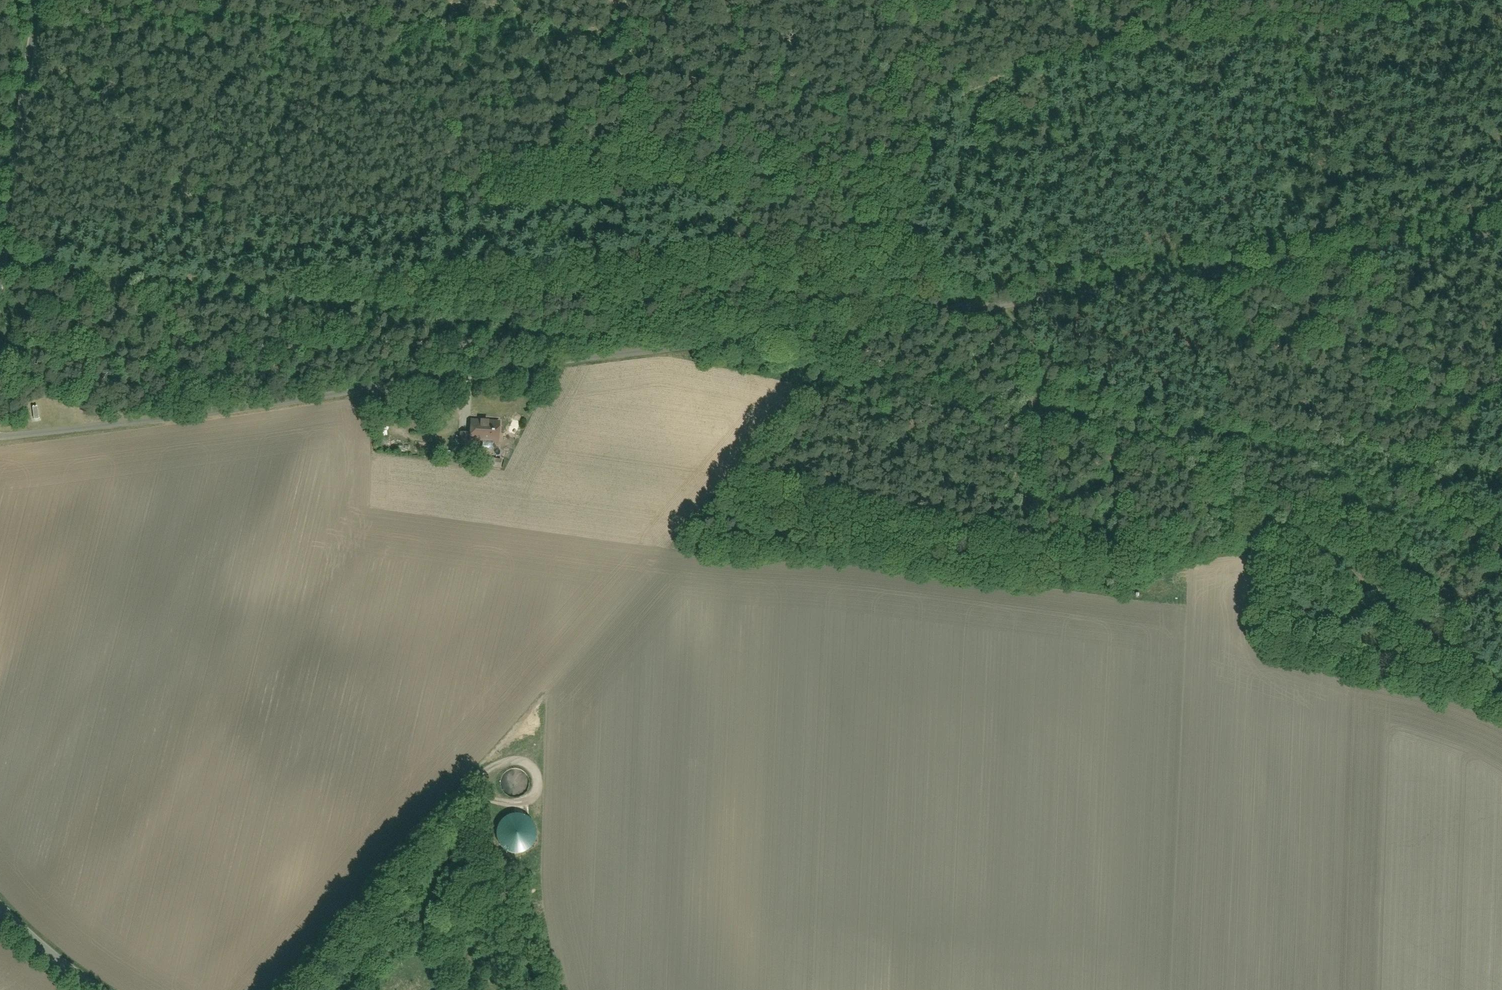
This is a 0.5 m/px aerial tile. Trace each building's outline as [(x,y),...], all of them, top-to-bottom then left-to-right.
[(467,419),(466,443),(499,445),(501,421),(467,419)]
